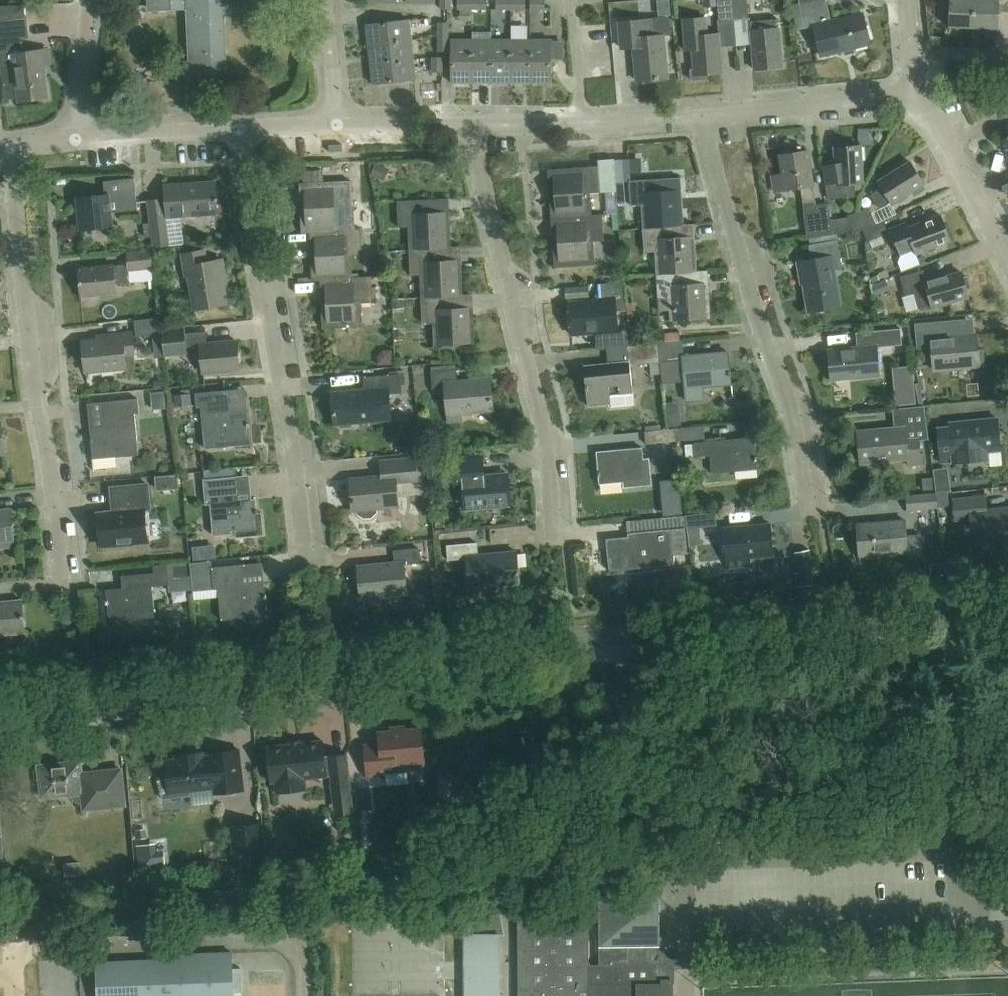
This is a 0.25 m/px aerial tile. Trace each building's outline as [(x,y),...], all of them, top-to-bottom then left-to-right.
[(151,8),(189,7),(191,70),(227,69),(224,6),(273,4),(273,0),(151,0),(151,8)] [(451,8),(451,0),(441,0),(441,9),(451,8)] [(472,0),(458,0),(457,9),(472,9),(472,0)] [(472,9),(486,9),(487,0),(472,0),(472,9)] [(511,0),(496,0),(496,9),(511,9),(511,0)] [(511,9),(525,9),(525,0),(511,0),(511,9)] [(545,9),(545,0),(530,0),(530,9),(545,9)] [(732,0),(717,0),(719,19),(734,18),(732,0)] [(734,18),(748,17),(746,0),(732,0),(734,18)] [(813,24),(820,55),(869,42),(862,12),(830,20),(826,0),(810,0),(799,3),(805,27),(813,24)] [(973,0),(949,0),(948,26),(972,27),(973,0)] [(972,27),(997,28),(998,3),(1007,4),(1007,0),(973,0),(972,27)] [(691,69),(692,79),(707,78),(706,73),(723,72),(719,32),(708,33),(706,16),(684,18),(686,50),(693,49),(694,68),(691,69)] [(669,18),(652,20),(619,23),(621,48),(634,47),(637,81),(667,78),(663,35),(671,34),(669,18)] [(369,45),(413,40),(411,20),(366,25),(369,45)] [(438,36),(449,36),(449,22),(438,22),(438,36)] [(1,69),(14,67),(20,101),(48,97),(44,64),(51,64),(49,47),(41,48),(41,50),(23,53),(19,25),(0,28),(0,59),(1,69)] [(755,69),(783,66),(778,26),(751,29),(755,69)] [(449,36),(438,36),(438,51),(449,51),(449,36)] [(473,83),(472,39),(453,39),(453,83),(473,83)] [(472,39),(473,83),(492,83),(491,39),(472,39)] [(491,39),(492,83),(511,83),(511,39),(491,39)] [(511,39),(511,83),(531,83),(530,39),(511,39)] [(530,39),(531,83),(551,83),(551,39),(530,39)] [(371,64),(415,59),(413,40),(369,45),(371,64)] [(432,71),(443,72),(443,57),(432,56),(432,71)] [(415,59),(371,64),(373,84),(417,79),(415,59)] [(854,195),(853,182),(861,182),(859,144),(833,145),(835,184),(837,183),(838,196),(854,195)] [(779,154),(782,173),(772,175),(775,190),(800,186),(802,202),(814,200),(811,184),(813,184),(808,150),(779,154)] [(634,180),(633,158),(601,159),(602,181),(634,180)] [(879,207),(889,201),(890,203),(924,182),(911,162),(878,182),(881,187),(870,194),(879,207)] [(551,219),(591,216),(589,192),(601,191),(599,167),(548,171),(551,219)] [(303,171),(303,182),(300,182),(303,232),(311,231),(340,230),(338,206),(353,206),(352,180),(323,181),(323,169),(303,171)] [(114,226),(113,212),(138,209),(134,177),(104,181),(105,196),(79,199),(82,229),(114,226)] [(643,227),(685,224),(681,177),(629,181),(631,205),(641,205),(643,227)] [(168,217),(169,217),(219,213),(217,182),(166,186),(167,199),(149,201),(155,248),(171,246),(168,217)] [(624,182),(616,182),(617,190),(618,204),(625,203),(624,182)] [(409,249),(451,247),(448,198),(397,201),(398,227),(408,227),(409,249)] [(829,211),(827,202),(814,204),(817,216),(804,218),(808,238),(833,234),(829,211)] [(848,215),(850,221),(853,231),(862,227),(868,241),(888,233),(884,220),(875,224),(870,213),(871,212),(869,206),(848,215)] [(900,253),(914,248),(916,253),(950,240),(940,214),(907,227),(905,222),(891,227),(900,253)] [(603,215),(591,216),(551,219),(555,267),(594,264),(592,241),(605,240),(603,215)] [(656,274),(700,271),(696,223),(685,224),(643,227),(645,253),(654,252),(656,274)] [(320,279),(347,278),(346,255),(363,254),(362,229),(340,230),(311,231),(313,279),(320,279)] [(600,258),(610,257),(610,240),(599,240),(600,258)] [(800,276),(802,275),(809,311),(840,305),(834,270),(842,268),(838,241),(813,246),(815,259),(798,262),(800,276)] [(421,298),(462,295),(460,246),(451,247),(409,249),(411,276),(420,276),(421,298)] [(130,263),(130,271),(153,268),(150,248),(126,251),(128,264),(130,263)] [(197,309),(227,304),(223,281),(226,280),(223,260),(208,263),(206,250),(184,253),(188,277),(192,276),(197,309)] [(131,281),(130,271),(130,263),(128,264),(115,265),(114,263),(79,267),(82,295),(118,291),(117,282),(131,281)] [(700,271),(656,274),(658,299),(668,298),(670,322),(711,320),(707,270),(700,271)] [(968,296),(966,289),(970,287),(967,275),(962,275),(962,271),(926,281),(923,270),(900,276),(905,295),(914,293),(918,308),(932,305),(932,306),(968,296)] [(372,276),(347,278),(320,279),(323,328),(364,326),(362,303),(373,302),(372,276)] [(598,284),(599,299),(569,302),(571,334),(618,330),(616,310),(626,309),(623,281),(598,284)] [(473,295),(462,295),(421,298),(423,323),(434,323),(435,345),(475,343),(473,295)] [(403,298),(395,298),(396,308),(404,307),(403,298)] [(626,303),(628,318),(639,317),(636,301),(626,303)] [(165,356),(162,332),(161,332),(158,317),(134,320),(136,336),(152,334),(155,358),(165,356)] [(918,345),(931,344),(933,368),(979,366),(976,334),(943,336),(942,325),(916,326),(918,345)] [(174,355),(183,353),(203,352),(204,371),(241,368),(238,339),(207,342),(206,330),(185,332),(185,326),(162,328),(162,332),(165,356),(174,355)] [(866,346),(829,350),(831,378),(879,374),(877,345),(901,343),(900,329),(865,332),(866,346)] [(665,342),(681,340),(680,331),(664,333),(665,342)] [(126,355),(135,354),(136,354),(134,332),(110,334),(111,339),(83,342),(86,371),(127,367),(126,355)] [(681,340),(665,342),(657,342),(659,362),(683,360),(685,388),(686,402),(705,400),(704,386),(730,384),(728,352),(683,356),(681,340)] [(628,345),(629,361),(584,365),(587,404),(610,402),(610,405),(633,403),(632,391),(630,365),(659,362),(657,342),(628,345)] [(126,355),(127,367),(136,366),(135,354),(126,355)] [(433,390),(446,389),(448,414),(494,411),(491,378),(458,381),(457,369),(431,371),(433,390)] [(378,394),(390,393),(402,392),(401,373),(363,377),(365,389),(332,392),(335,424),(380,420),(378,394)] [(166,389),(153,390),(154,406),(167,405),(166,389)] [(197,406),(203,406),(207,447),(251,443),(249,411),(227,413),(225,389),(196,392),(197,406)] [(112,425),(90,427),(93,459),(140,454),(136,413),(140,412),(139,398),(109,401),(112,425)] [(900,407),(902,426),(856,431),(860,462),(907,457),(908,465),(921,464),(918,438),(928,437),(925,405),(900,407)] [(949,422),(949,425),(936,427),(939,462),(953,461),(952,454),(1000,449),(996,417),(949,422)] [(674,428),(675,441),(705,438),(704,425),(674,428)] [(675,441),(674,428),(645,431),(646,444),(675,441)] [(695,456),(710,455),(711,473),(756,469),(754,437),(694,442),(695,456)] [(641,447),(595,451),(598,483),(644,479),(641,447)] [(481,454),(451,457),(454,490),(463,489),(465,509),(510,504),(508,473),(483,476),(481,454)] [(383,466),(384,475),(350,479),(353,510),(399,506),(397,485),(421,483),(419,462),(383,466)] [(203,479),(206,505),(211,504),(215,535),(237,532),(238,536),(265,533),(262,511),(259,511),(259,508),(258,508),(257,498),(235,500),(232,476),(203,479)] [(116,511),(100,513),(103,545),(148,540),(145,508),(151,508),(148,483),(114,487),(116,511)] [(907,510),(938,507),(936,492),(905,495),(907,510)] [(970,517),(973,548),(1007,545),(1007,507),(986,509),(985,495),(953,498),(955,518),(970,517)] [(0,508),(0,541),(15,539),(12,507),(0,508)] [(685,515),(687,528),(717,525),(716,512),(685,515)] [(687,528),(685,515),(642,519),(644,531),(628,532),(628,536),(606,538),(609,570),(674,564),(671,530),(685,529),(685,528),(687,528)] [(904,519),(855,524),(858,554),(906,549),(907,554),(921,553),(919,532),(905,533),(904,519)] [(768,523),(722,527),(726,567),(747,565),(747,557),(771,555),(768,523)] [(477,542),(446,545),(448,560),(466,558),(469,587),(519,582),(515,550),(478,554),(477,542)] [(395,563),(359,566),(362,597),(406,593),(404,563),(420,562),(419,547),(394,549),(395,563)] [(192,574),(208,573),(206,562),(190,563),(192,574)] [(263,562),(246,564),(246,563),(212,566),(214,587),(218,587),(221,619),(267,615),(264,582),(263,562)] [(153,584),(158,584),(169,583),(167,563),(154,564),(154,571),(122,574),(123,587),(108,589),(111,625),(135,622),(134,618),(156,616),(153,584)] [(799,572),(795,573),(797,587),(816,584),(813,569),(799,572)] [(0,601),(0,635),(26,632),(23,598),(0,601)] [(407,770),(406,761),(424,759),(421,729),(379,733),(380,744),(365,745),(367,774),(383,773),(407,770)] [(300,742),(300,740),(290,741),(290,743),(267,746),(272,782),(331,775),(335,814),(354,812),(347,753),(324,756),(322,740),(300,742)] [(192,796),(191,791),(213,788),(213,793),(244,790),(239,749),(210,752),(210,755),(166,760),(168,775),(160,776),(162,800),(192,796)] [(42,797),(82,793),(83,809),(124,804),(121,768),(81,773),(80,761),(38,765),(42,797)] [(358,811),(360,811),(373,810),(370,787),(372,787),(371,782),(355,784),(358,811)] [(429,834),(442,833),(440,808),(427,809),(429,834)] [(263,822),(229,826),(234,866),(267,863),(263,822)] [(774,837),(776,851),(792,848),(789,834),(774,837)] [(954,868),(943,869),(946,890),(956,889),(954,868)] [(659,963),(659,905),(645,894),(598,895),(599,964),(589,964),(588,912),(517,913),(518,995),(670,995),(669,983),(675,983),(675,968),(675,958),(671,958),(666,963),(659,963)] [(499,935),(504,935),(500,914),(469,914),(469,934),(464,934),(465,995),(500,995),(499,935)] [(178,954),(178,958),(96,961),(98,995),(234,995),(232,952),(178,954)] [(675,958),(675,968),(703,967),(708,962),(703,958),(675,958)]
